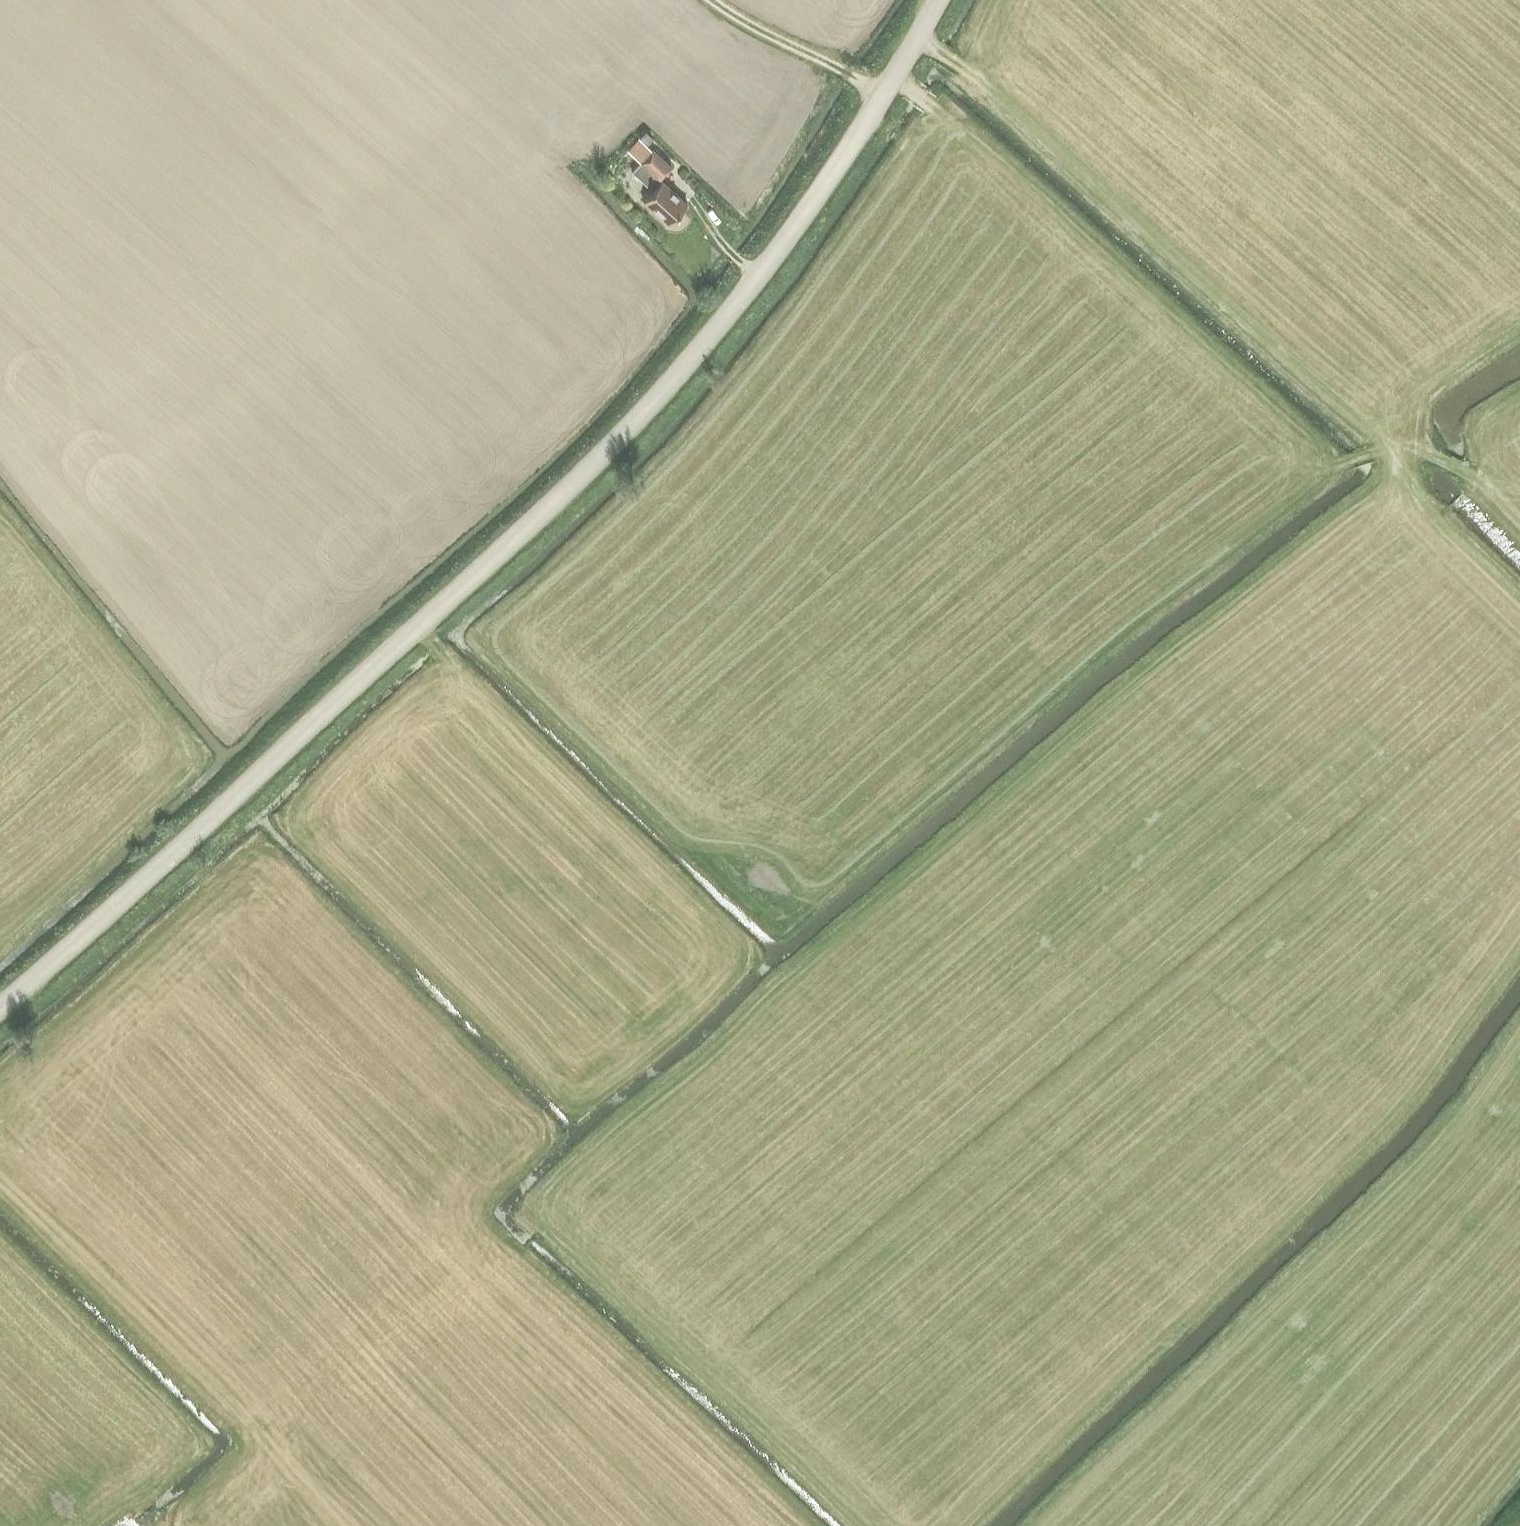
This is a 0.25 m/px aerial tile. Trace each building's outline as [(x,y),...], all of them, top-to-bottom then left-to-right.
[(647,144),(652,138),(645,132),(640,138),(647,144)] [(653,149),(652,150),(639,138),(628,150),(641,162),(633,171),(653,190),(644,201),(669,224),(687,204),(660,179),(672,166),(653,149)] [(1453,503),(1465,491),(1445,469),(1433,480),(1453,503)]
